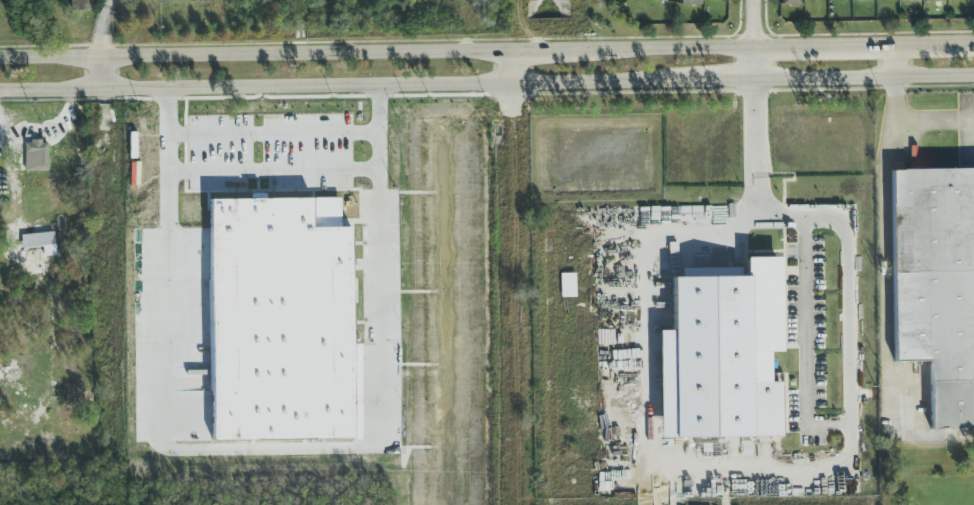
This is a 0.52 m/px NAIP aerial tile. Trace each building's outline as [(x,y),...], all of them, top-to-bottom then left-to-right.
[(71,9),(88,9),(88,0),(71,0),(71,9)] [(25,172),(48,171),(47,141),(24,142),(25,172)] [(895,362),(933,362),(934,429),(973,428),(973,169),(893,170),(895,362)] [(22,235),(24,249),(54,245),(52,231),(22,235)] [(658,438),(779,437),(779,382),(768,383),(768,352),(780,352),(780,257),(745,258),(745,276),(739,276),(739,268),(680,269),(680,278),(671,278),(672,331),(657,331),(658,438)] [(560,297),(574,297),(574,273),(560,273),(560,297)]
